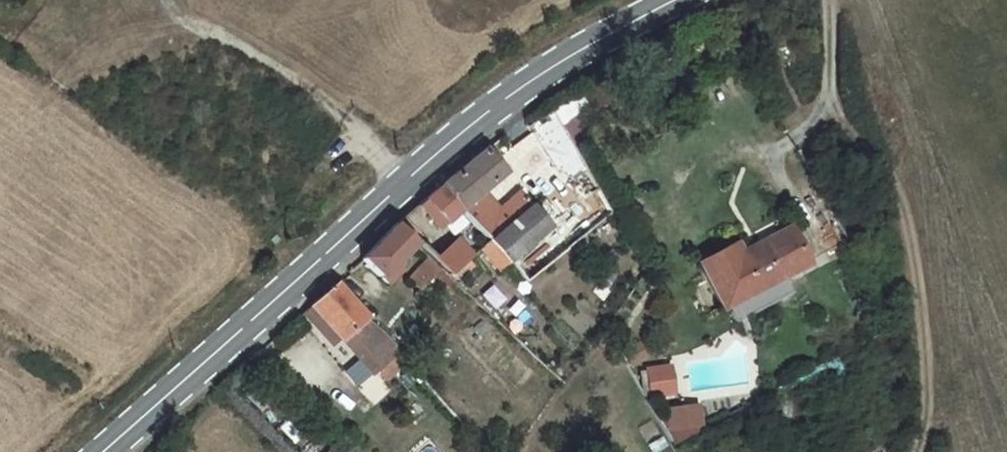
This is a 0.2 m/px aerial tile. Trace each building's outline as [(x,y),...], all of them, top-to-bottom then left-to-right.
[(487,152),(462,171),(480,194),(503,176),(487,152)] [(480,194),(462,171),(441,189),(458,211),(480,194)] [(424,202),(443,222),(458,211),(441,189),(424,202)] [(505,227),(494,212),(480,194),(458,211),(484,243),(501,231),(505,227)] [(505,227),(530,209),(518,195),(494,212),(505,227)] [(519,250),(547,228),(540,221),(530,209),(505,227),(501,231),(519,250)] [(407,213),(400,221),(417,237),(419,240),(426,232),(407,213)] [(734,238),(699,259),(721,301),(806,255),(787,220),(738,246),(734,238)] [(417,237),(400,221),(365,257),(388,282),(397,274),(390,267),(419,240),(417,237)] [(501,264),(519,250),(501,231),(484,243),(501,264)] [(438,258),(446,266),(452,270),(468,255),(457,242),(438,258)] [(489,274),(501,264),(484,243),(472,252),(489,274)] [(438,258),(433,254),(413,272),(420,279),(413,285),(421,291),(446,266),(438,258)] [(362,319),(334,284),(307,307),(335,339),(345,332),(362,319)] [(362,319),(345,332),(373,364),(392,351),(362,319)] [(671,366),(647,370),(651,396),(675,392),(671,366)] [(673,441),(708,434),(702,403),(667,409),(673,441)]
